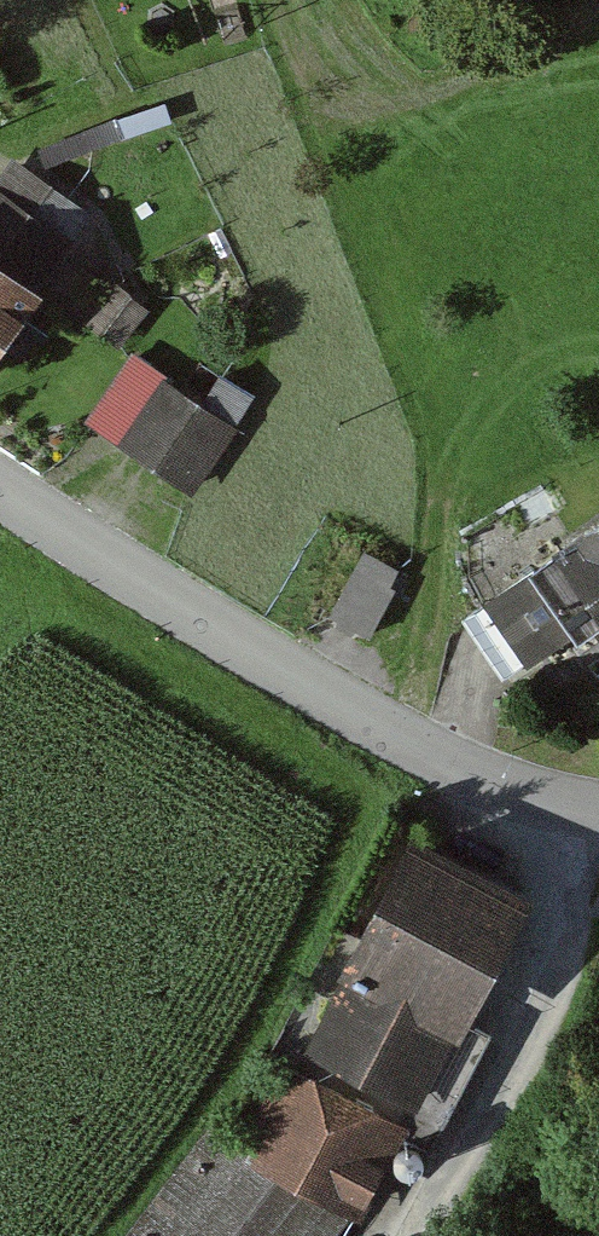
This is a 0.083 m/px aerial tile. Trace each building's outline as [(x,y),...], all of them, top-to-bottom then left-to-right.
[(0,164),(0,351),(102,212),(13,147),(0,164)] [(91,416),(192,486),(255,394),(223,372),(202,402),(134,354),(91,416)] [(525,572),(563,627),(568,634),(595,616),(598,622),(598,519),(525,570),(525,572)] [(331,616),(369,637),(393,591),(388,588),(397,571),(365,553),(331,616)] [(563,627),(525,572),(461,615),(498,670),(563,627)] [(535,899),(408,834),(293,1071),(399,1133),(421,1144),(478,1035),(470,1031),(535,899)] [(399,1133),(293,1071),(242,1139),(215,1120),(124,1235),(346,1235),(359,1219),(383,1173),(399,1133)]
